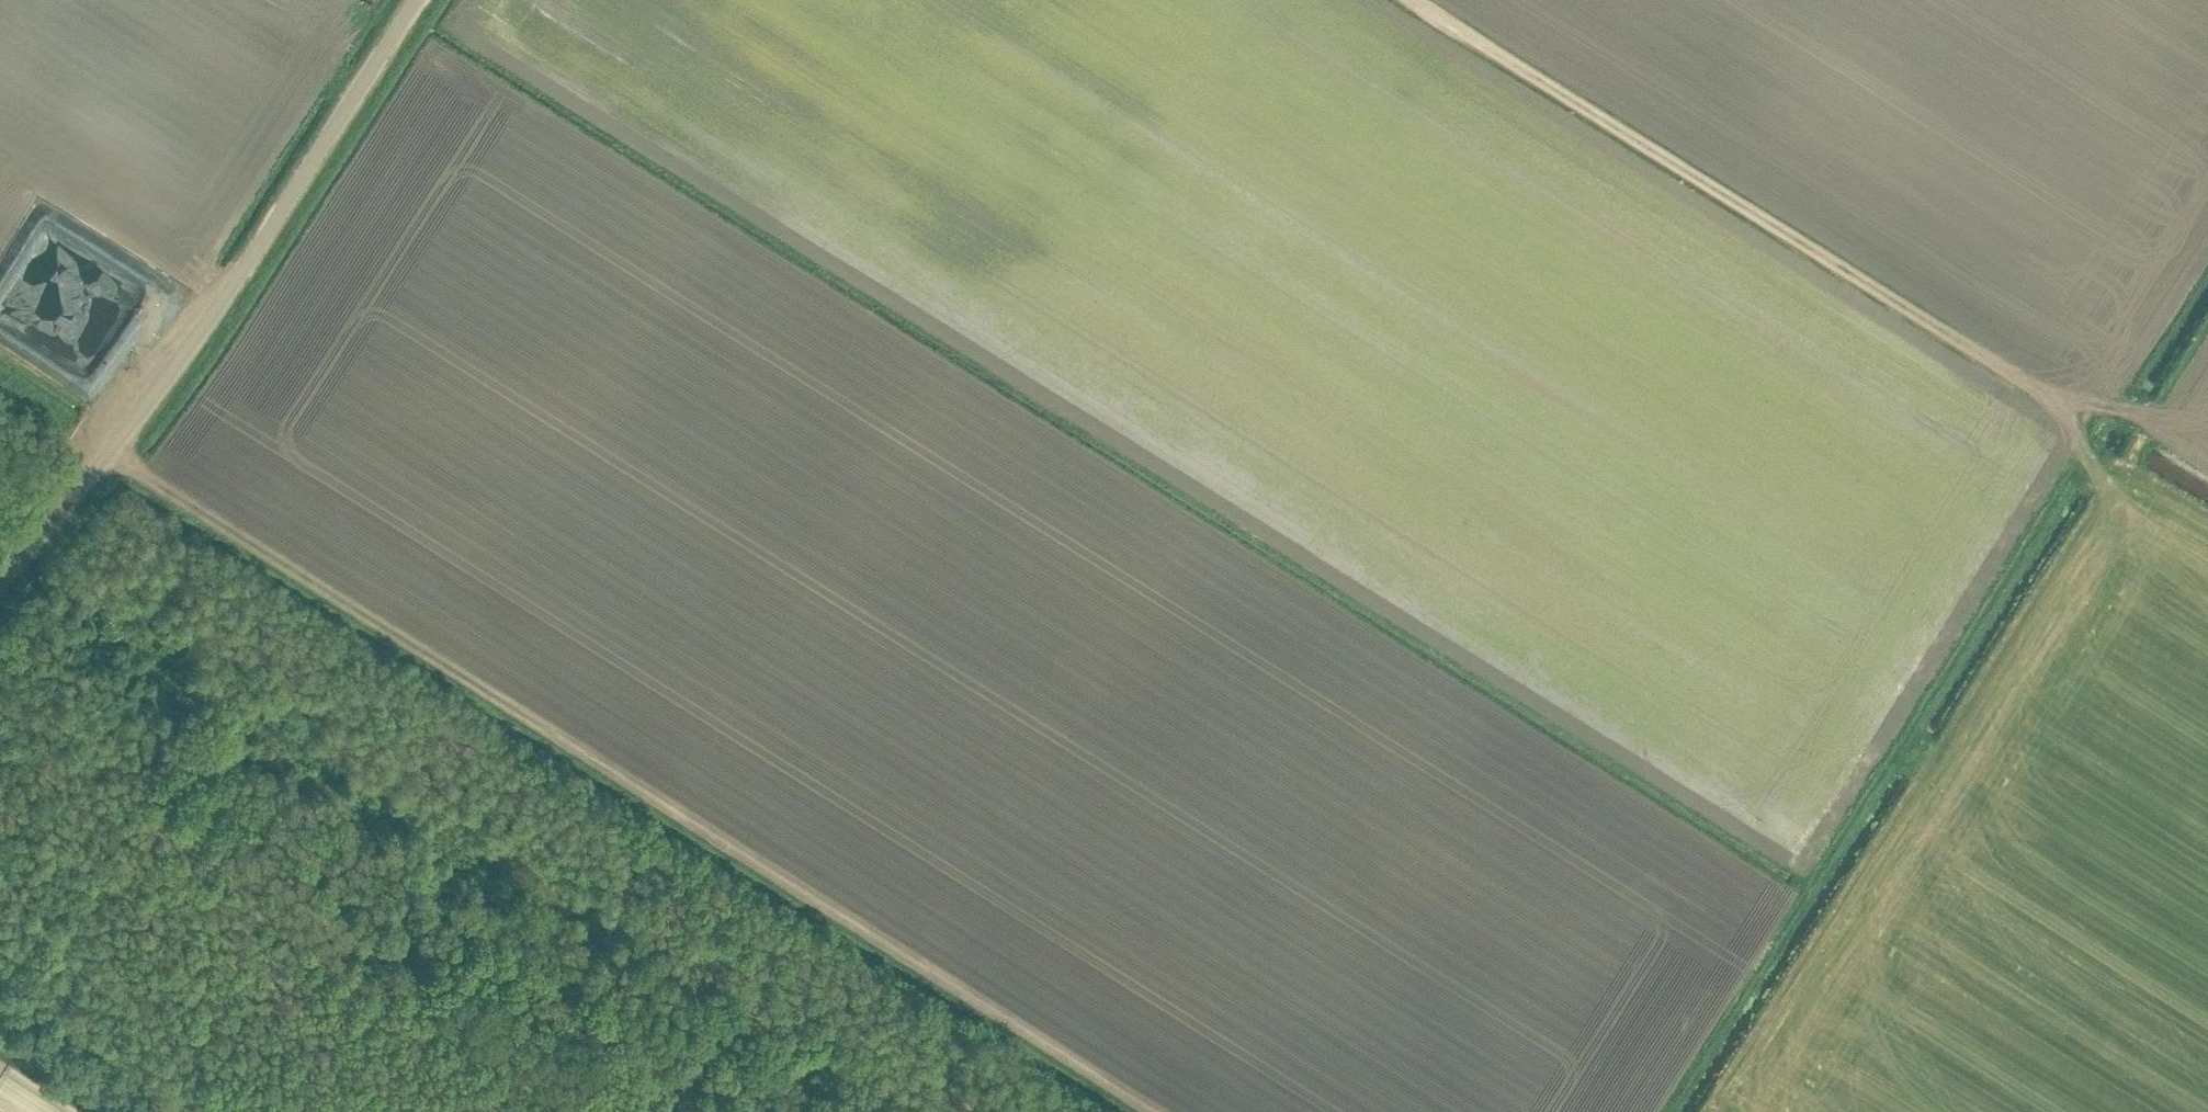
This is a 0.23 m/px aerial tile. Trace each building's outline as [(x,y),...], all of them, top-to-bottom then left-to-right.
[(0,278),(0,302),(25,322),(46,297),(9,267),(0,278)]
